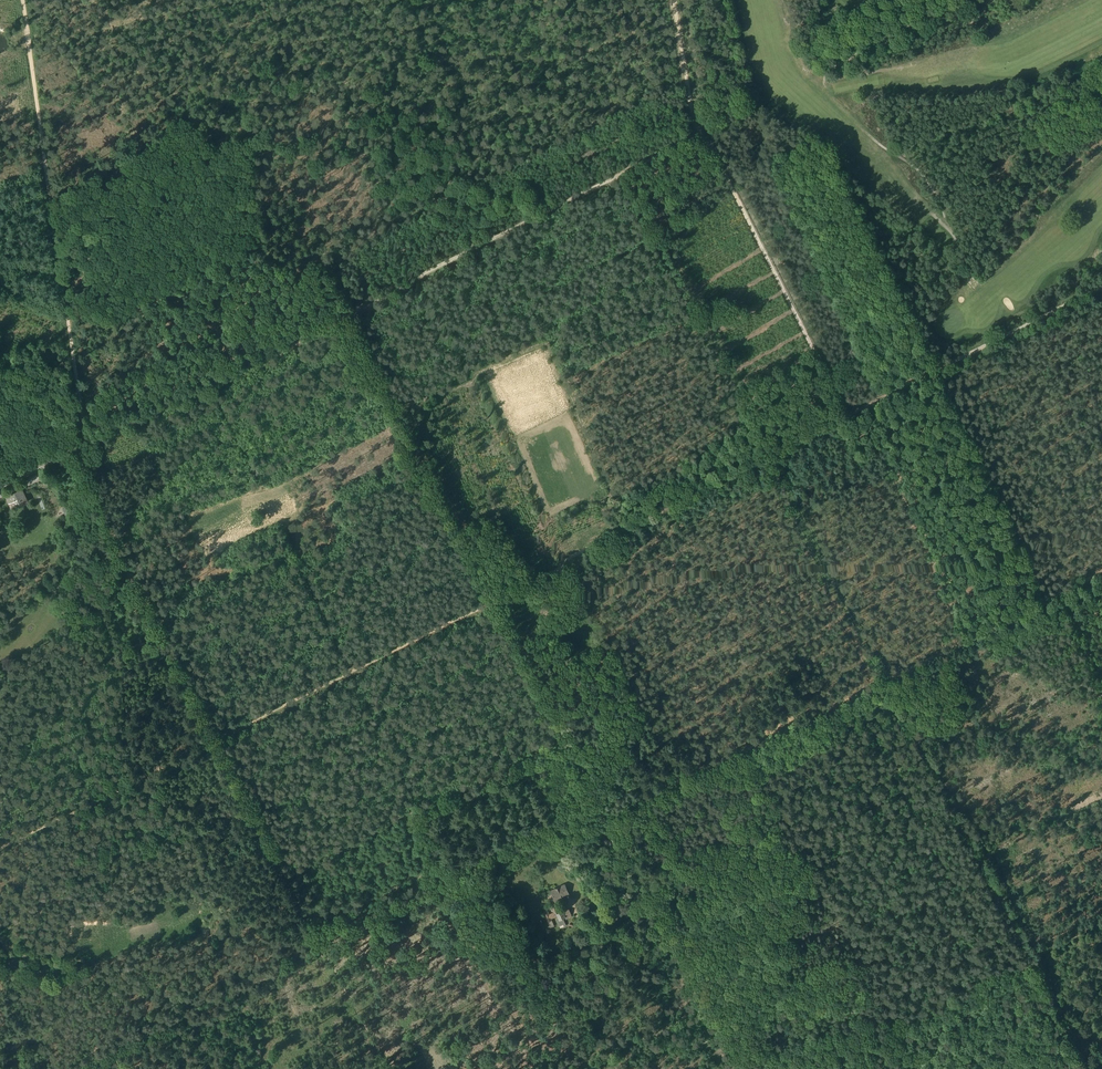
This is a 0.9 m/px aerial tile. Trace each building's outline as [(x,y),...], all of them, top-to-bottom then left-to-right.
[(58,487),(61,493),(71,488),(68,482),(58,487)] [(10,496),(12,501),(25,495),(20,484),(15,486),(16,488),(5,493),(7,497),(10,496)] [(551,883),(555,892),(561,889),(562,891),(569,887),(566,881),(561,883),(560,880),(551,883)] [(552,910),(557,908),(557,906),(559,905),(556,898),(552,900),(554,905),(549,907),(548,905),(545,906),(551,920),(555,918),(552,910)] [(568,900),(559,905),(557,906),(557,908),(559,911),(557,912),(561,920),(567,917),(564,910),(571,907),(568,900)]
